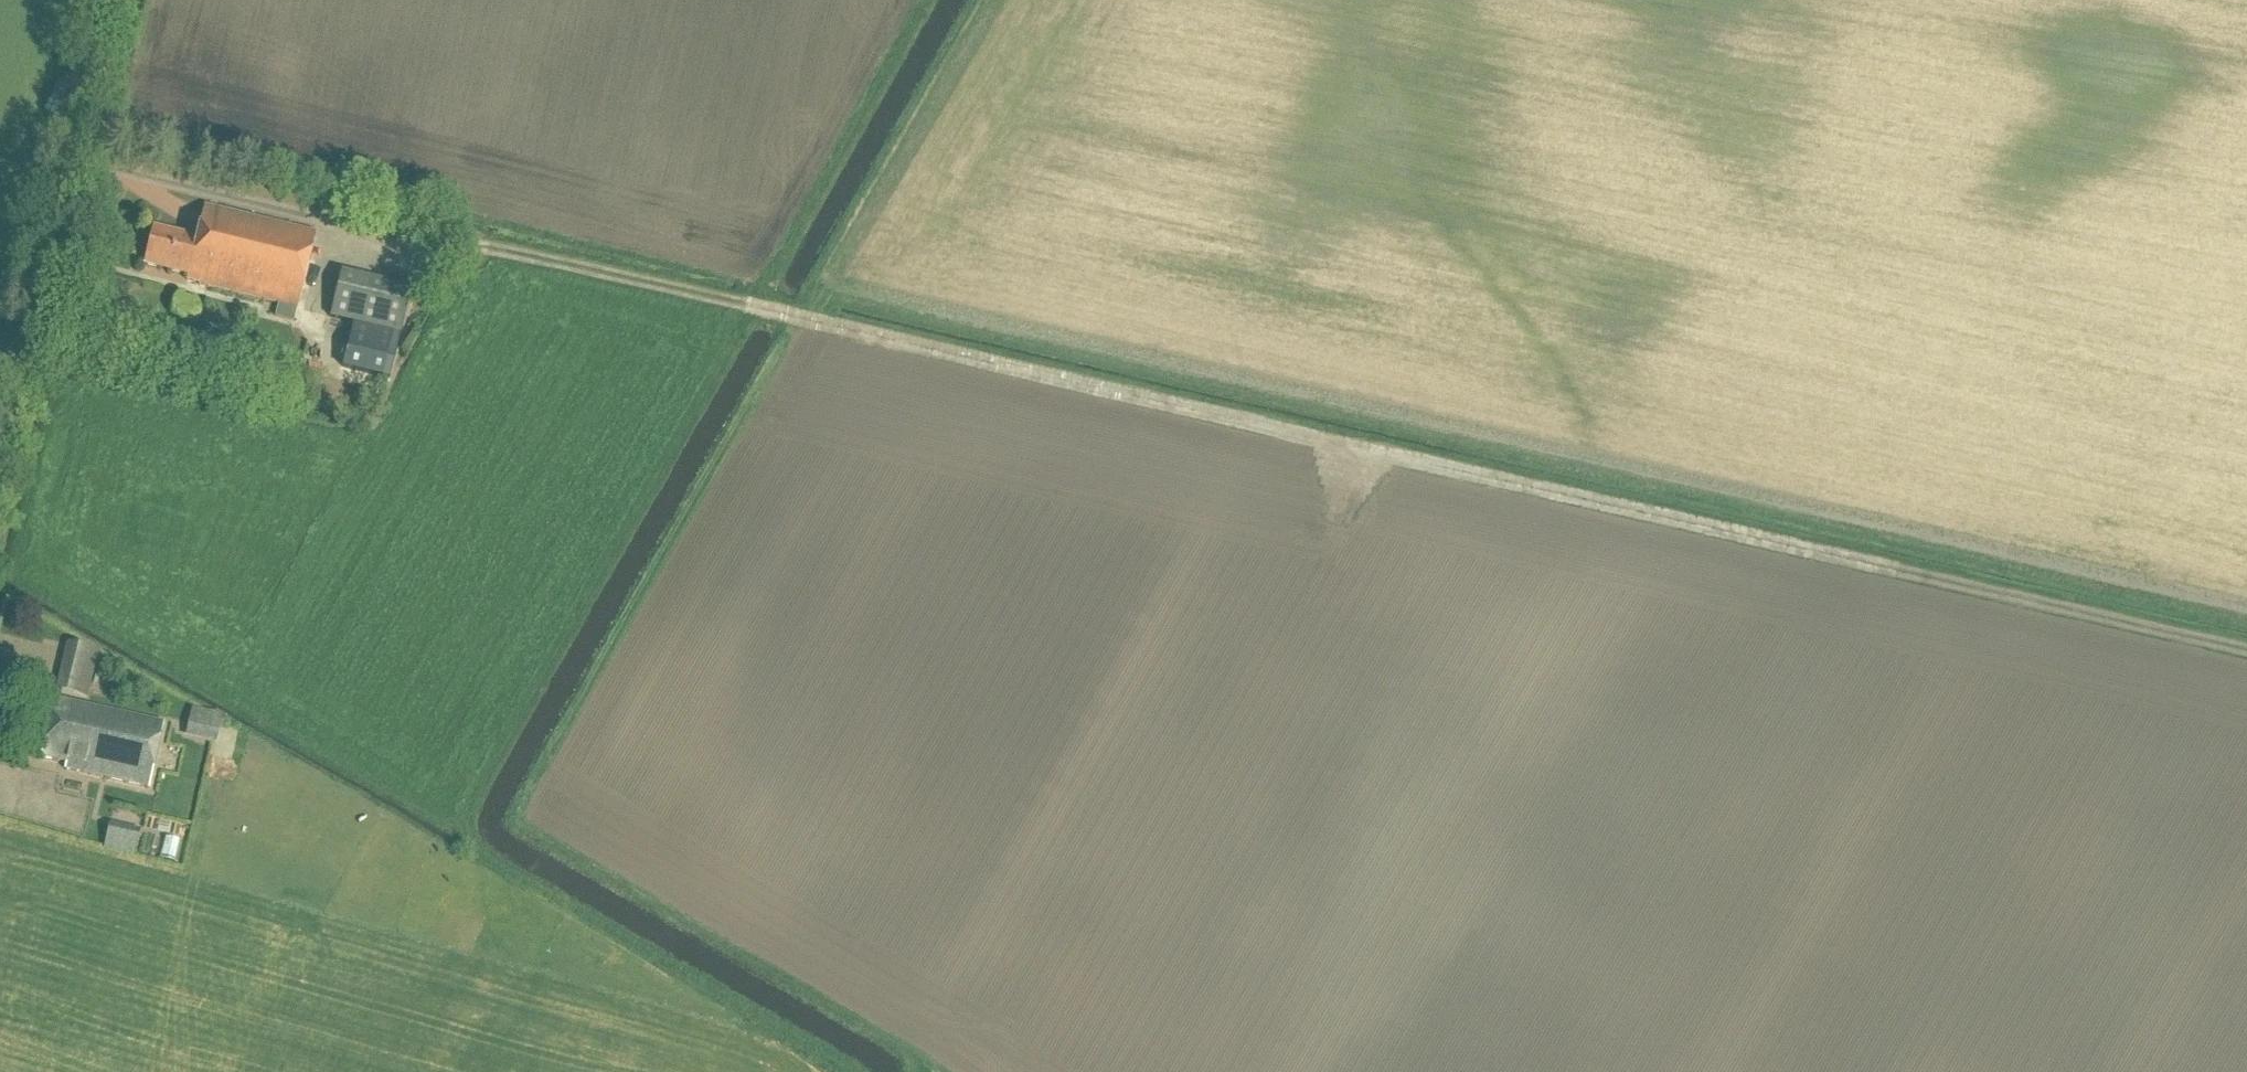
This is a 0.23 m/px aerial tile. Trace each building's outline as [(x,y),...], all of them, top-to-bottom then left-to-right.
[(184,276),(183,281),(198,284),(198,287),(296,312),(315,236),(203,208),(195,240),(150,229),(141,265),(184,276)] [(352,371),(400,384),(424,294),(352,275),(340,320),(364,326),(352,371)] [(66,646),(55,692),(87,700),(98,653),(66,646)] [(41,761),(65,766),(64,771),(147,790),(162,725),(54,700),(41,761)] [(217,748),(223,721),(193,714),(187,742),(217,748)] [(103,852),(134,859),(140,832),(109,825),(103,852)]
